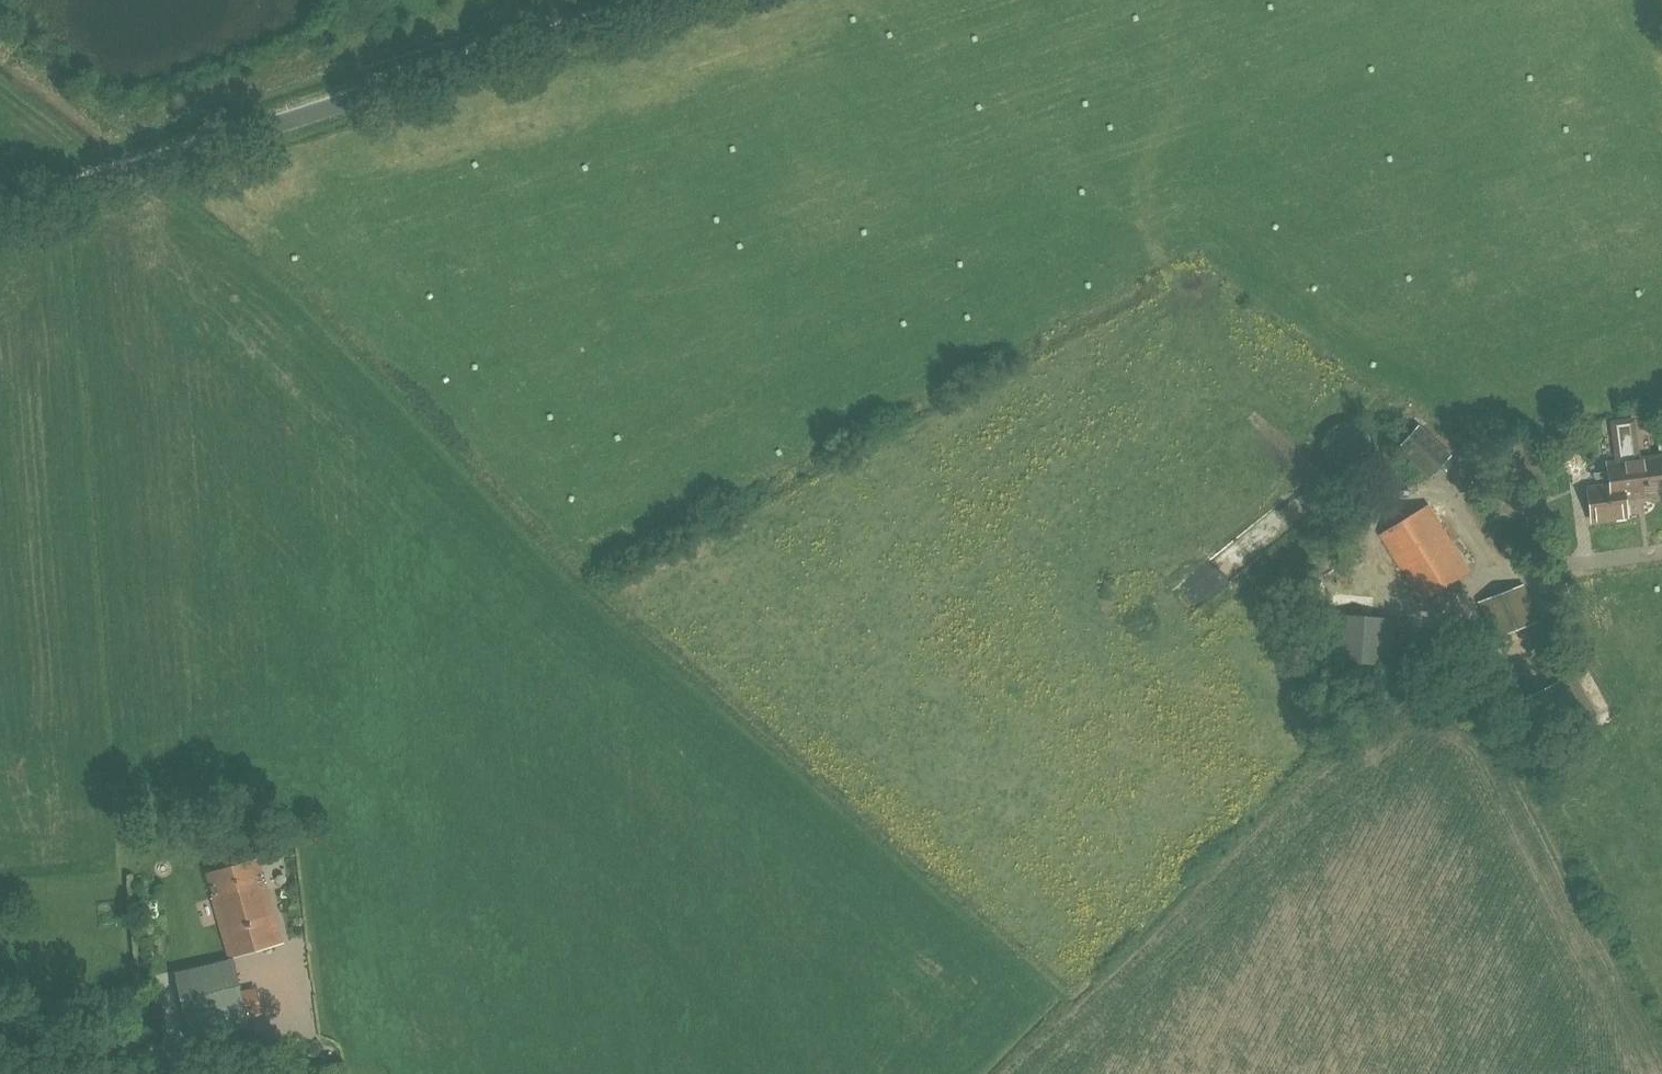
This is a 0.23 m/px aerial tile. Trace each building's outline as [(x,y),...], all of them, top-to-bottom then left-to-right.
[(1614,462),(1606,463),(1609,485),(1587,488),(1591,519),(1627,515),(1624,497),(1661,493),(1661,455),(1641,458),(1635,416),(1609,420),(1614,462)] [(1397,448),(1429,478),(1451,454),(1418,424),(1397,448)] [(1381,534),(1421,599),(1468,570),(1427,505),(1381,534)] [(1525,582),(1478,601),(1492,638),(1539,619),(1525,582)] [(1427,636),(1440,661),(1476,643),(1462,617),(1427,636)] [(1409,665),(1410,647),(1410,646),(1411,636),(1391,634),(1389,664),(1409,665)] [(256,857),(206,872),(231,954),(280,939),(256,857)] [(244,957),(184,968),(197,1039),(257,1028),(244,957)]
